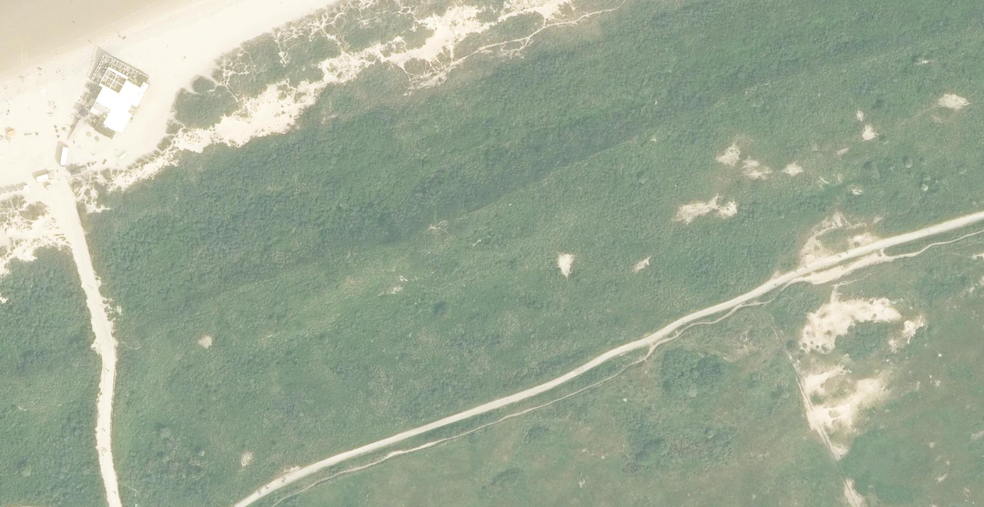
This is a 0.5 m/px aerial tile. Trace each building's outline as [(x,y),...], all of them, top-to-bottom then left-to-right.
[(109,112),(104,121),(117,128),(136,95),(141,98),(149,82),(146,80),(144,79),(141,85),(127,78),(119,94),(103,85),(93,104),(109,112)] [(37,176),(38,180),(50,176),(48,172),(37,176)]
